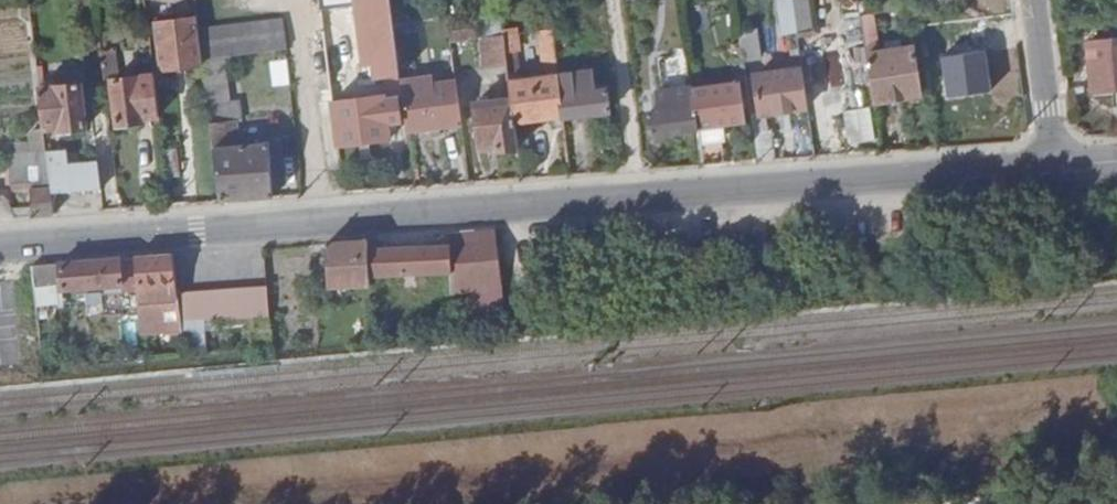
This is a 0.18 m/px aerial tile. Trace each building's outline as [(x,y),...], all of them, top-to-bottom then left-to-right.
[(395,49),(388,0),(359,0),(366,53),(395,49)] [(847,0),(830,0),(834,28),(807,33),(813,77),(857,70),(847,0)] [(806,1),(789,3),(790,11),(792,20),(808,18),(806,1)] [(772,67),(742,72),(748,113),(765,110),(804,106),(792,20),(790,11),(776,13),(776,19),(784,18),(786,37),(775,39),(777,51),(770,52),(772,67)] [(200,57),(196,26),(194,13),(150,18),(155,52),(157,66),(201,61),(200,57)] [(865,44),(878,42),(874,13),(861,15),(865,44)] [(200,57),(225,54),(231,53),(247,52),(264,49),(282,47),(285,47),(281,17),(280,17),(261,19),(244,21),(227,23),(209,25),(196,26),(200,57)] [(483,65),(504,62),(500,32),(498,18),(477,20),(480,39),(483,65)] [(742,30),(745,60),(760,58),(757,28),(742,30)] [(555,75),(546,76),(516,79),(510,30),(500,32),(504,62),(509,103),(511,121),(560,115),(555,75)] [(552,48),(550,31),(538,32),(539,49),(552,48)] [(1109,42),(1116,41),(1116,31),(1107,32),(1109,42)] [(1109,42),(1088,44),(1095,91),(1116,88),(1116,41),(1109,42)] [(555,72),(552,48),(539,49),(541,65),(546,76),(555,75),(555,72)] [(395,49),(366,53),(369,76),(398,74),(395,49)] [(163,112),(157,66),(155,52),(144,53),(146,74),(129,76),(127,55),(114,57),(122,120),(146,118),(146,113),(163,112)] [(276,186),(270,147),(269,141),(240,145),(237,124),(241,124),(239,104),(232,105),(225,54),(200,57),(201,61),(219,198),(277,193),(276,186)] [(910,56),(865,62),(873,110),(917,103),(910,56)] [(287,59),(269,61),(272,87),(289,86),(287,59)] [(555,75),(560,115),(604,110),(602,88),(589,90),(586,69),(555,72),(555,75)] [(454,78),(399,85),(400,95),(404,118),(406,130),(460,123),(454,78)] [(82,83),(40,87),(46,126),(64,124),(65,128),(88,125),(82,83)] [(688,90),(687,84),(654,89),(657,112),(647,112),(648,132),(693,127),(688,90)] [(733,85),(688,90),(693,127),(699,162),(720,160),(716,124),(738,122),(733,85)] [(380,95),(332,102),(338,143),(387,137),(385,121),(404,118),(400,95),(381,98),(380,95)] [(511,121),(509,103),(472,107),(478,152),(514,147),(511,121)] [(767,130),(765,110),(748,113),(750,132),(767,130)] [(767,130),(750,132),(754,158),(771,156),(767,130)] [(98,140),(68,144),(70,158),(99,155),(98,140)] [(48,146),(54,187),(103,181),(99,155),(70,158),(68,144),(48,146)] [(278,145),(270,147),(276,186),(283,185),(278,145)] [(54,187),(48,146),(10,151),(13,184),(33,182),(34,188),(37,212),(57,210),(54,187)] [(10,217),(9,195),(0,195),(0,217),(10,217)] [(375,246),(377,270),(457,264),(459,283),(505,280),(502,251),(499,226),(453,229),(455,239),(375,246)] [(378,280),(377,270),(375,246),(374,236),(334,239),(337,282),(378,280)] [(140,255),(142,276),(144,299),(182,296),(181,287),(178,262),(177,252),(140,255)] [(37,264),(38,279),(66,278),(66,286),(127,281),(127,277),(142,276),(140,255),(37,264)] [(184,315),(272,312),(270,281),(181,287),(182,296),(184,315)]
